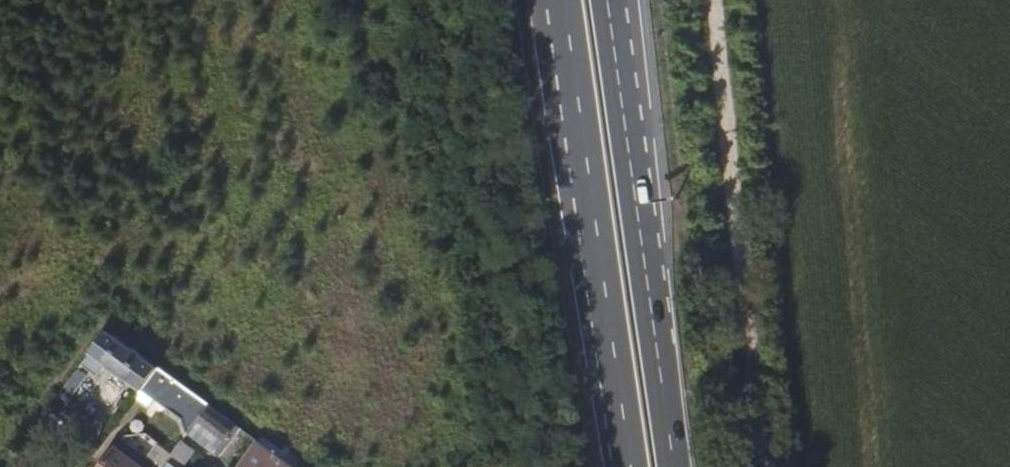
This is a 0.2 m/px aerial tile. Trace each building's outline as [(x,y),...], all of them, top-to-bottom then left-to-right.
[(160,367),(109,330),(66,385),(76,392),(102,359),(143,390),(160,367)] [(191,390),(160,367),(143,390),(138,396),(149,405),(155,398),(175,413),(191,390)] [(188,433),(210,404),(197,395),(180,417),(188,433)] [(216,453),(237,424),(210,404),(188,433),(216,453)] [(258,439),(238,466),(295,466),(258,439)] [(197,451),(183,440),(168,460),(171,462),(178,466),(185,466),(197,451)] [(134,460),(117,448),(116,447),(101,466),(129,466),(134,460)]
